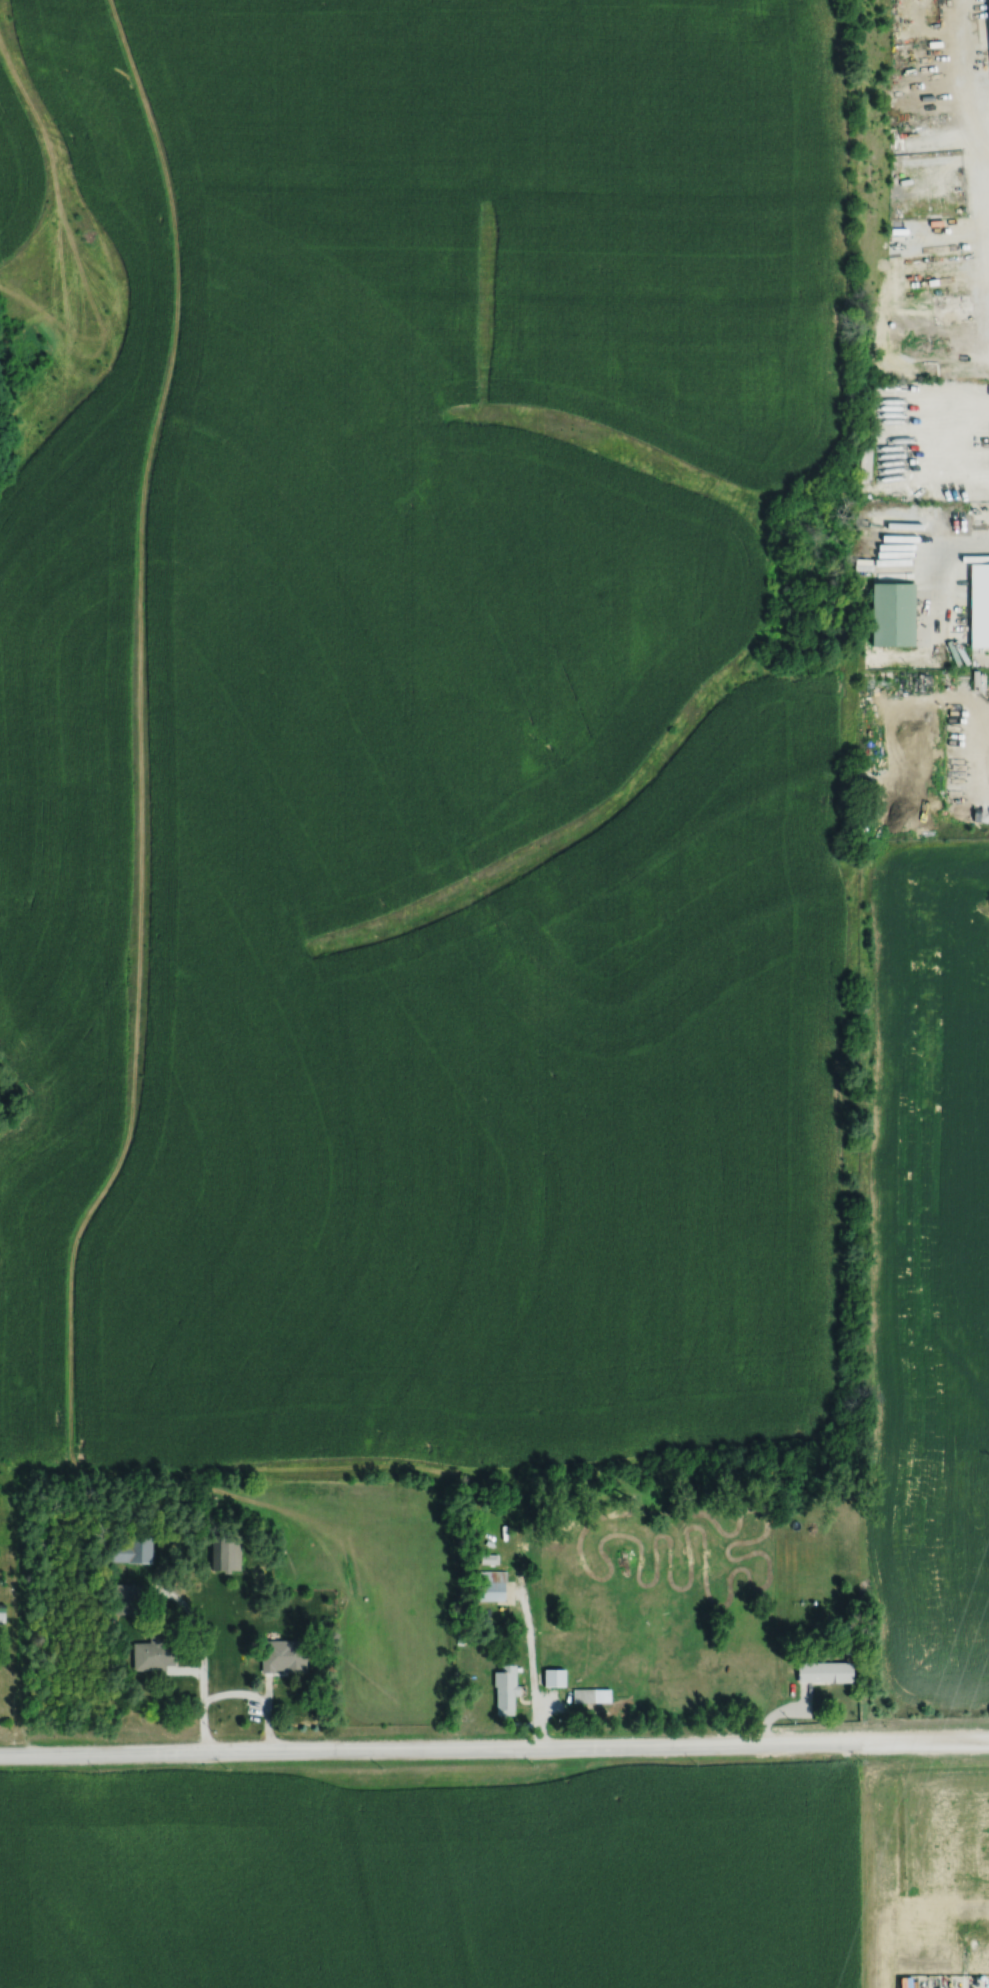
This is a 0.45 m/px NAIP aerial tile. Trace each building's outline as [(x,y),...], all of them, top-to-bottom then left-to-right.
[(863,543),(882,543),(882,507),(863,507),(863,543)] [(969,646),(988,646),(988,562),(968,562),(969,646)] [(869,582),(870,645),(912,644),(912,581),(869,582)] [(151,1562),(152,1534),(128,1534),(127,1544),(98,1543),(98,1561),(151,1562)] [(238,1570),(238,1535),(212,1535),(212,1570),(238,1570)] [(475,1600),(505,1600),(505,1570),(475,1570),(475,1600)] [(113,1614),(133,1614),(133,1584),(113,1584),(113,1614)] [(165,1670),(165,1665),(173,1665),(173,1641),(161,1641),(161,1634),(148,1634),(148,1642),(132,1642),(132,1670),(165,1670)] [(305,1650),(261,1650),(261,1672),(305,1672),(305,1650)] [(851,1683),(851,1663),(797,1663),(797,1683),(851,1683)] [(495,1715),(515,1715),(515,1664),(495,1664),(495,1715)] [(610,1702),(610,1688),(572,1688),(572,1702),(610,1702)]
